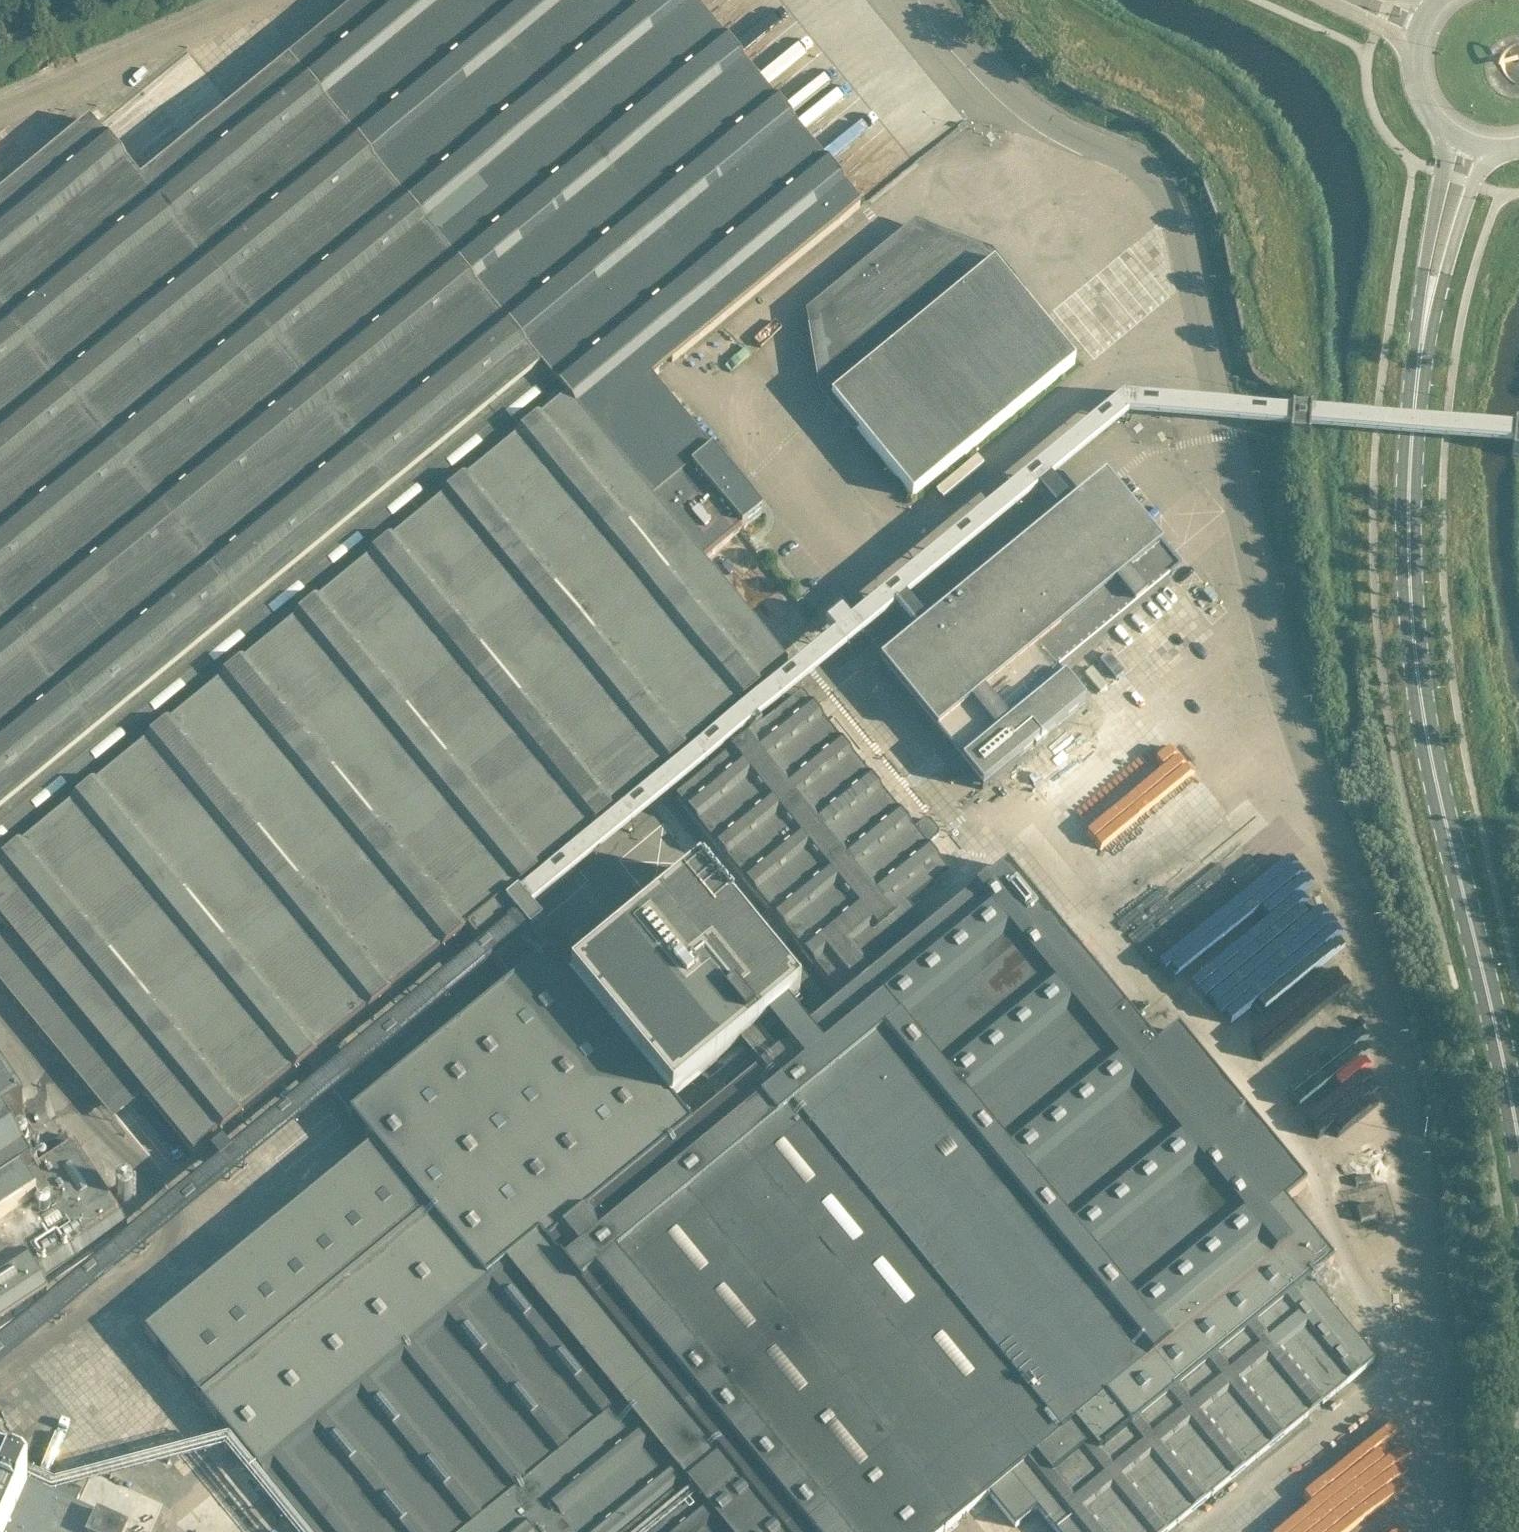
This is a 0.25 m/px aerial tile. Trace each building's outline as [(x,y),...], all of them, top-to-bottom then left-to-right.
[(9,933),(0,941),(0,977),(114,1121),(144,1097),(180,1141),(192,1156),(307,1062),(351,1116),(374,1097),(329,1044),(351,1026),(466,931),(501,902),(567,848),(786,667),(761,635),(702,563),(762,514),(712,453),(652,379),(859,208),(688,0),(361,0),(289,60),(140,181),(90,120),(74,132),(0,193),(0,922),(9,933)] [(914,224),(805,313),(808,328),(815,380),(832,399),(913,498),(1075,365),(1021,300),(1026,295),(992,253),(928,230),(914,224)] [(1090,493),(880,665),(983,790),(1085,706),(1058,672),(1181,572),(1105,480),(1090,493)] [(1123,694),(1099,716),(1114,732),(1138,711),(1123,694)] [(246,1454),(310,1531),(945,1531),(988,1496),(1015,1528),(1037,1510),(1056,1531),(1168,1531),(1335,1394),(1374,1362),(1310,1284),(1333,1265),(1282,1203),(1306,1184),(1182,1033),(1157,1053),(1124,1013),(1093,1038),(1070,1011),(1093,993),(1045,934),(1022,952),(975,895),(926,934),(907,909),(948,875),(925,846),(938,836),(938,831),(930,821),(925,820),(912,830),(802,696),(676,799),(769,913),(759,921),(782,949),(791,940),(842,1002),(806,1032),(787,1047),(775,1057),(759,1070),(690,1126),(637,1170),(545,1245),(526,1223),(246,1454)] [(1122,823),(1104,837),(1116,854),(1159,821),(1139,794),(1114,813),(1122,823)] [(1298,906),(1315,889),(1304,879),(1289,864),(1277,870),(1234,914),(1239,911),(1213,937),(1225,949),(1232,944),(1241,953),(1270,937),(1275,931),(1292,914),(1297,911),(1307,921),(1298,906)] [(654,910),(570,979),(671,1103),(690,1126),(759,1070),(775,1057),(787,1047),(806,1032),(786,1008),(798,997),(698,874),(654,910)] [(350,1117),(373,1145),(144,1332),(201,1401),(245,1455),(246,1454),(526,1223),(545,1245),(637,1170),(690,1126),(671,1103),(570,979),(548,953),(545,956),(510,984),(395,1080),(374,1097),(351,1116),(350,1117)] [(48,1297),(42,1287),(127,1231),(116,1214),(74,1150),(52,1164),(0,1085),(0,1328),(48,1297)] [(168,1183),(223,1180),(272,1147),(271,1128),(257,1129),(248,1117),(232,1127),(234,1162),(221,1143),(209,1151),(207,1151),(165,1179),(168,1183)] [(1372,1206),(1357,1210),(1361,1223),(1375,1218),(1372,1206)] [(75,1511),(74,1511),(88,1481),(64,1470),(50,1500),(0,1478),(0,1531),(122,1531),(75,1511)] [(1407,1524),(1417,1517),(1408,1504),(1420,1497),(1402,1470),(1328,1518),(1337,1531),(1412,1531),(1407,1524)]
